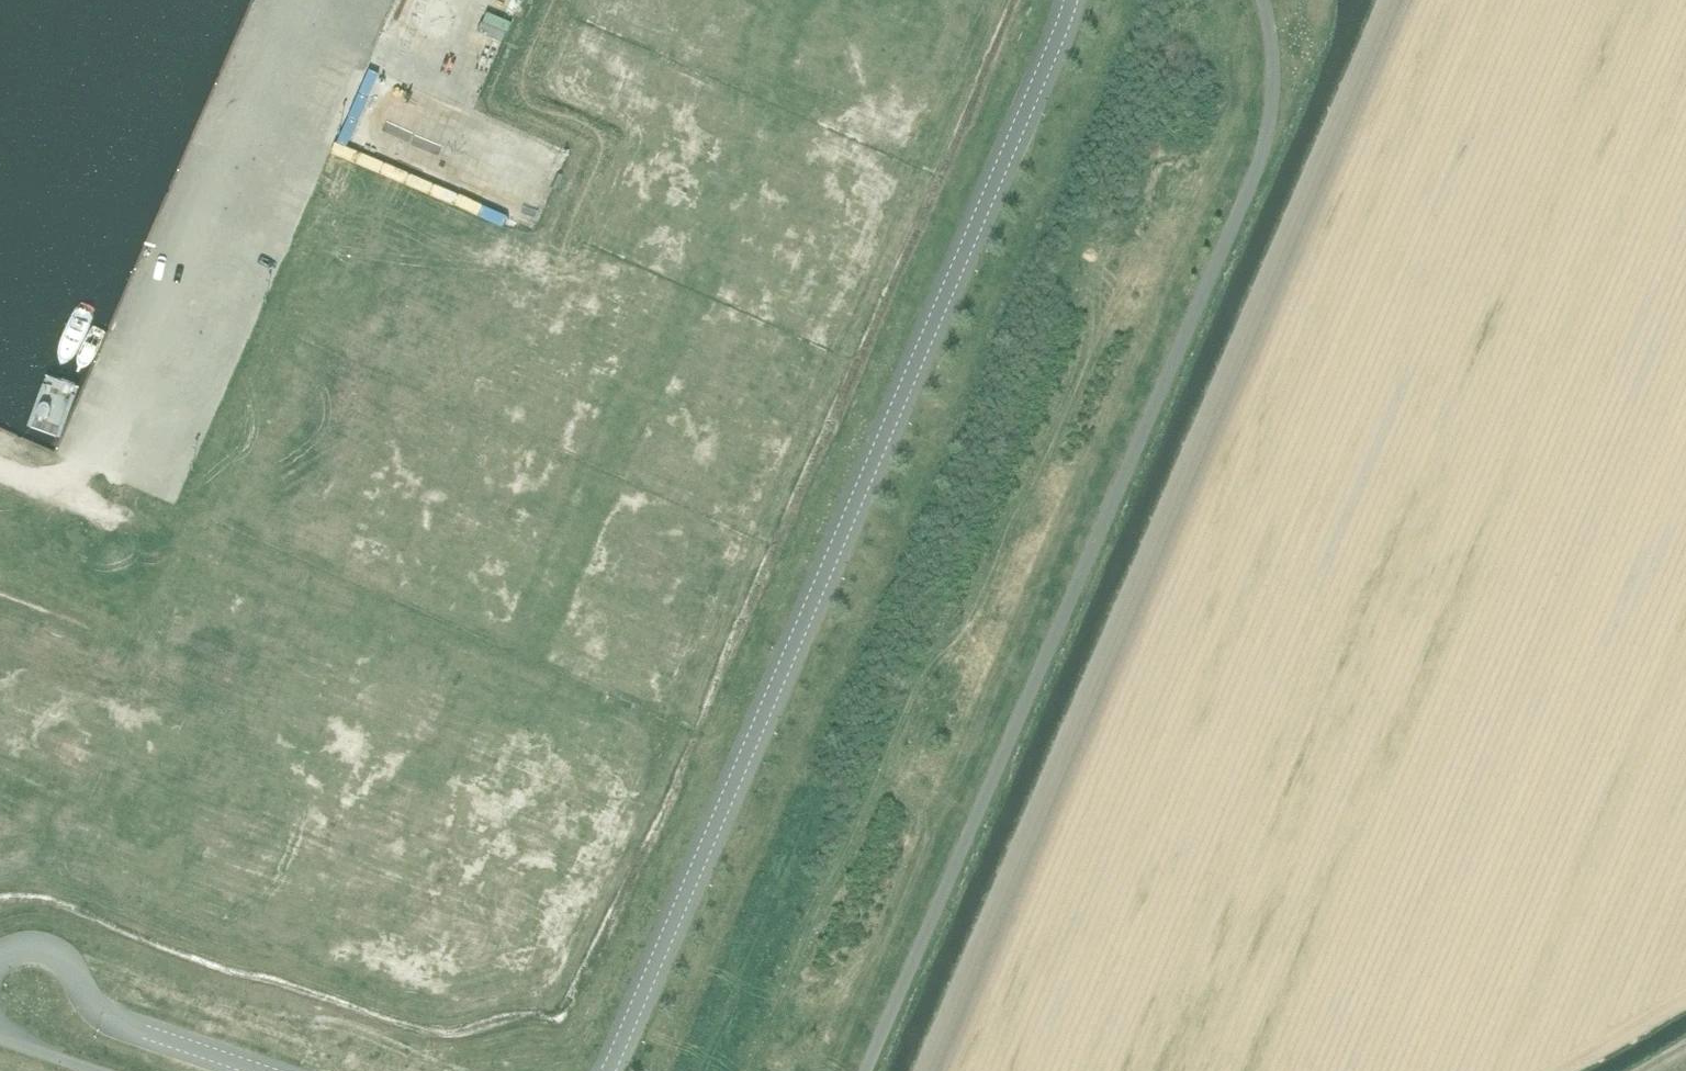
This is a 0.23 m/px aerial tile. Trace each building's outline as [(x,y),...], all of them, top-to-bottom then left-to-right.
[(408,19),(412,32),(421,43),(433,48),(446,48),(458,42),(467,31),(470,18),(467,5),(463,0),(415,0),(410,8),(408,19)] [(391,145),(400,148),(411,148),(421,144),(428,136),(432,126),(432,115),(427,105),(419,98),(409,94),(398,95),(388,100),(381,109),(377,119),(379,129),(383,138),(391,145)]
